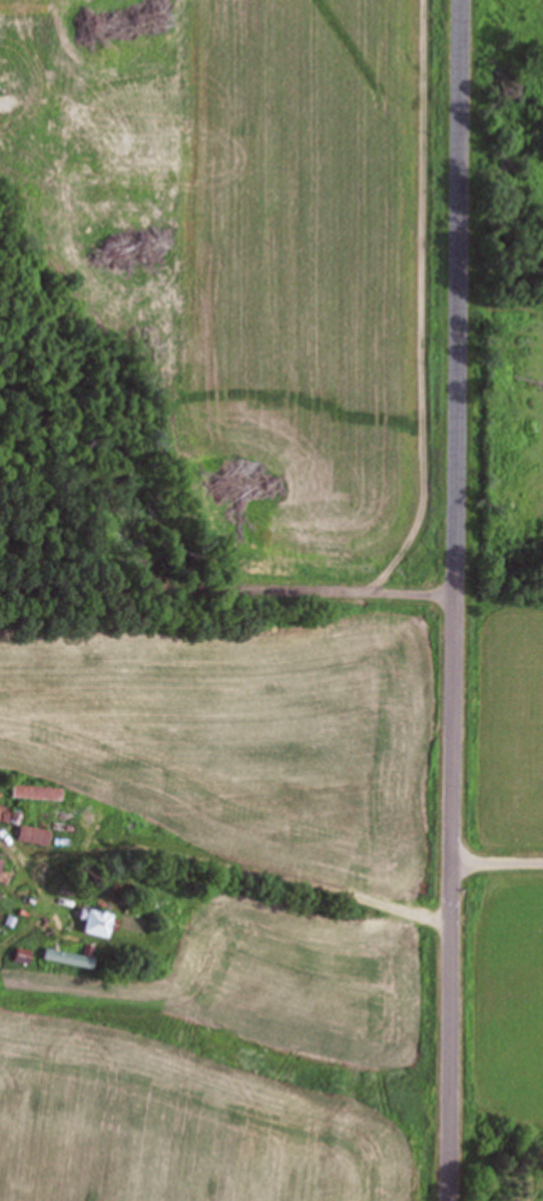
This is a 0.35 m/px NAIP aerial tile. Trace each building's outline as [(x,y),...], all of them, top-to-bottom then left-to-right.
[(532,10),(542,10),(542,0),(532,0),(532,10)] [(45,825),(17,829),(19,842),(46,838),(45,825)] [(68,929),(98,936),(104,914),(75,906),(68,929)] [(39,957),(88,967),(90,956),(41,946),(39,957)]
